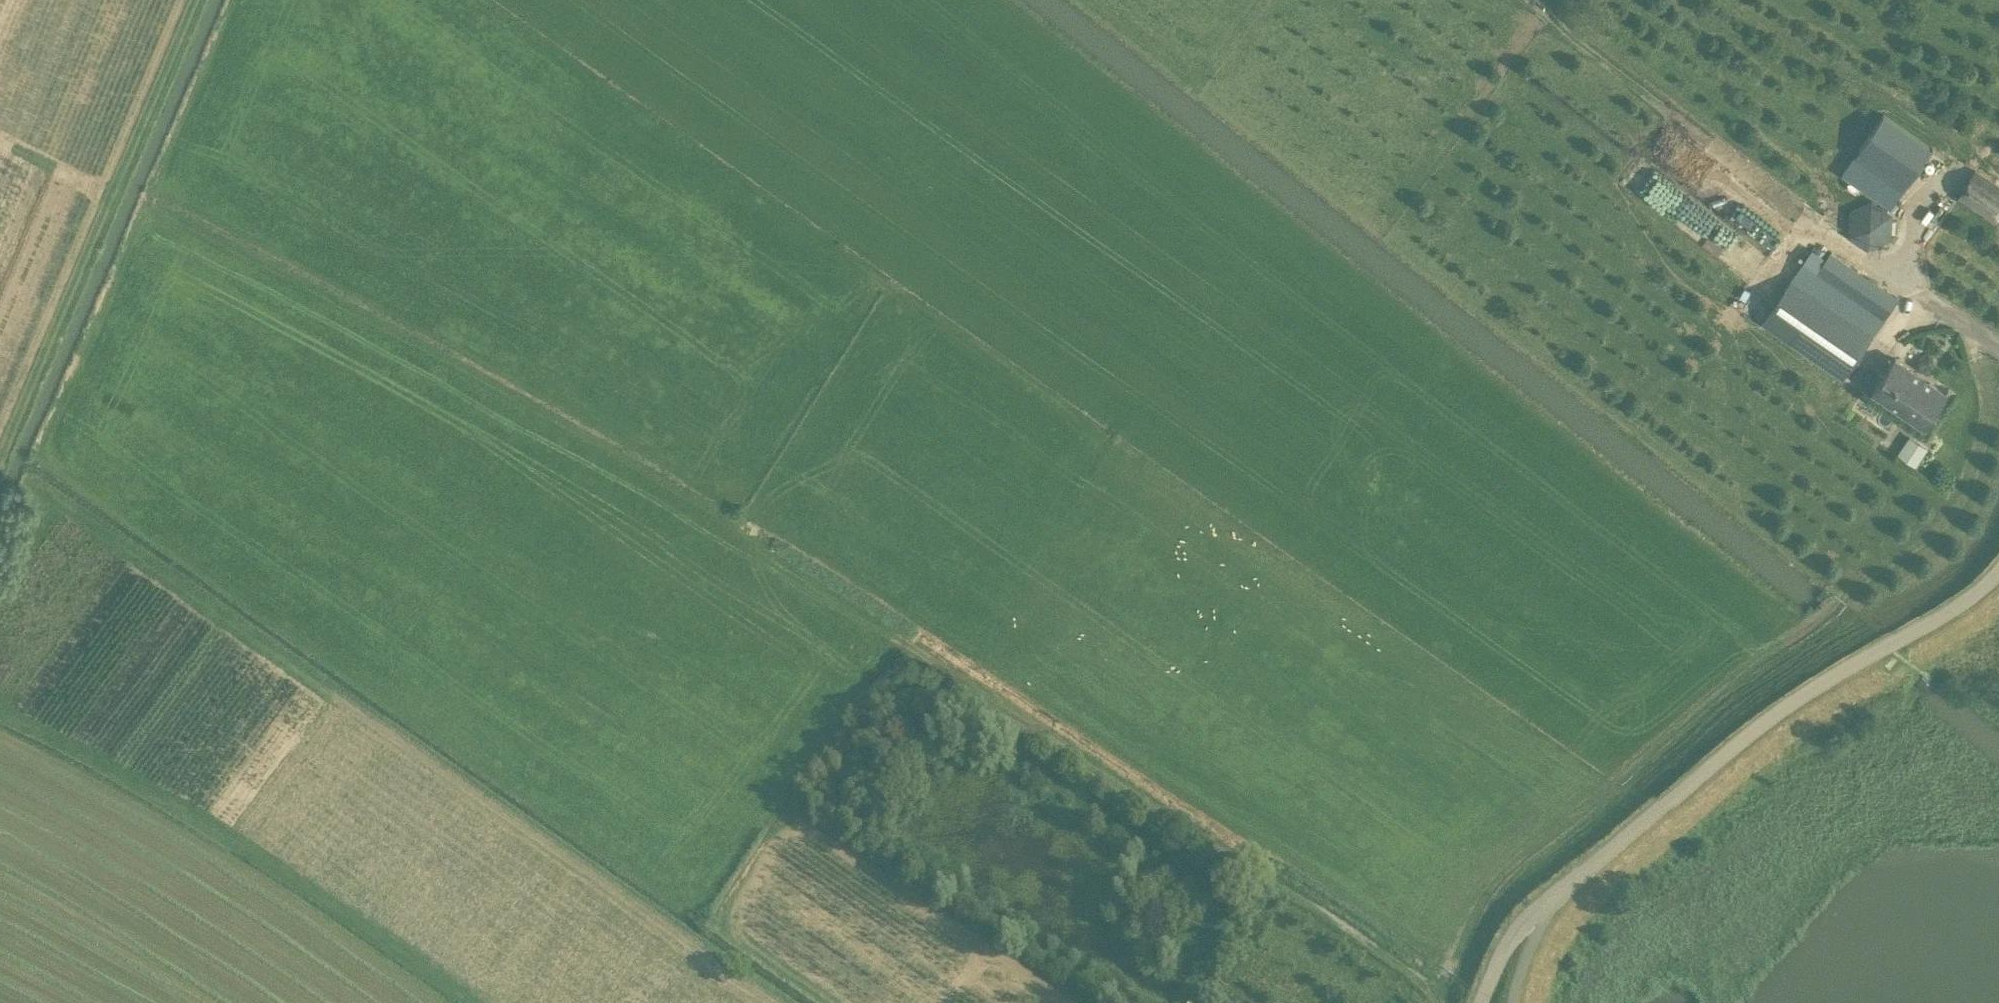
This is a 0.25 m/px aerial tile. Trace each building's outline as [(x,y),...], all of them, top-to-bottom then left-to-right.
[(1900,185),(1928,143),(1876,109),(1848,152),(1900,185)] [(1998,216),(1998,185),(1975,169),(1956,197),(1994,222),(1998,216)] [(1652,174),(1637,195),(1716,249),(1731,228),(1652,174)] [(1848,211),(1847,236),(1868,249),(1891,239),(1892,213),(1872,199),(1848,211)] [(1884,319),(1899,297),(1830,249),(1816,271),(1884,319)] [(1874,333),(1792,277),(1760,322),(1842,379),(1874,333)] [(1947,393),(1895,357),(1872,391),(1923,427),(1947,393)] [(1908,433),(1895,450),(1914,464),(1927,447),(1908,433)]
